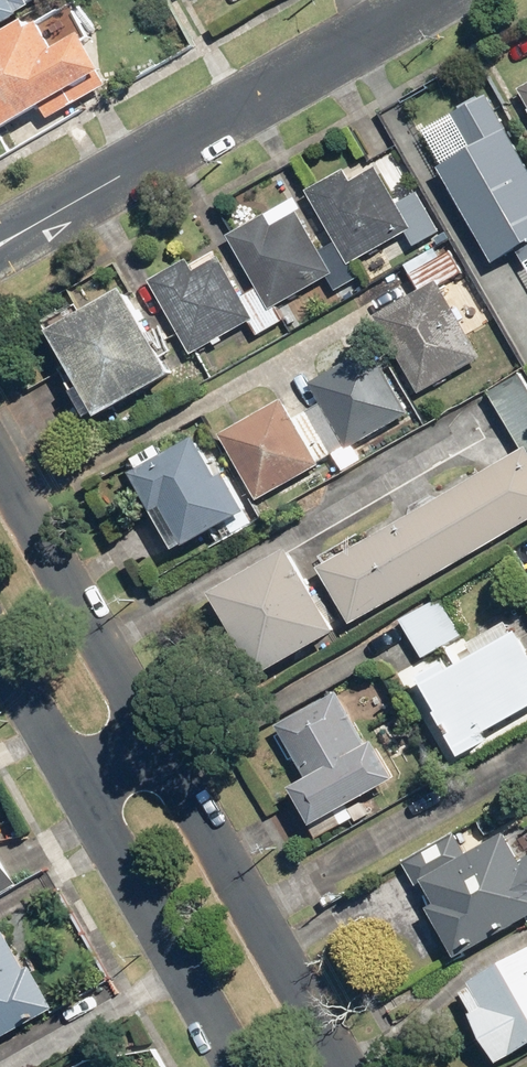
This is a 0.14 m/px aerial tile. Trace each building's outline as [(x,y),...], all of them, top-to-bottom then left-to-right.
[(24,17),(21,13),(33,6),(30,0),(0,0),(0,31),(24,17)] [(0,45),(0,133),(106,72),(84,35),(58,50),(42,23),(31,29),(26,21),(0,36),(4,43),(0,45)] [(490,96),(456,115),(475,149),(441,168),(497,265),(526,247),(526,160),(490,96)] [(346,171),(308,192),(337,243),(351,267),(357,263),(409,234),(414,231),(402,209),(378,167),(352,182),(346,171)] [(440,233),(420,198),(402,209),(414,231),(409,234),(416,247),(440,233)] [(268,216),(230,237),(259,287),(273,312),(279,309),(331,279),(337,276),(322,251),(300,212),(274,227),(268,216)] [(338,291),(364,276),(357,263),(351,267),(337,243),(322,251),(337,276),(331,279),(338,291)] [(188,260),(151,281),(193,356),(251,324),(256,321),(242,296),(221,258),(195,272),(188,260)] [(484,359),(439,282),(377,318),(422,395),(484,359)] [(258,336),(285,321),(279,309),(273,312),(259,287),(242,296),(256,321),(251,324),(258,336)] [(103,419),(176,377),(127,291),(54,333),(103,419)] [(411,416),(374,350),(312,385),(323,405),(348,448),(349,451),(411,416)] [(295,420),(284,400),(222,435),(260,502),(322,466),(320,463),(295,420)] [(323,405),(295,420),(320,463),(348,448),(323,405)] [(195,436),(131,473),(153,511),(161,506),(186,548),(248,512),(225,473),(218,476),(195,436)] [(322,570),(355,627),(526,526),(526,450),(322,570)] [(340,635),(293,551),(216,594),(264,678),(340,635)] [(425,658),(463,636),(440,597),(402,619),(425,658)] [(422,679),(442,714),(439,716),(465,760),(494,743),(489,736),(526,714),(526,646),(519,634),(453,673),(447,664),(422,679)] [(399,781),(377,743),(369,748),(338,695),(278,729),(310,783),(294,792),(316,829),(399,781)] [(460,961),(526,923),(526,826),(470,858),(456,834),(405,864),(460,961)] [(20,889),(0,855),(0,900),(20,889)] [(48,1011),(0,927),(0,1038),(48,1011)] [(502,1066),(526,1051),(526,954),(473,985),(475,990),(466,995),(478,1016),(474,1018),(502,1066)]
